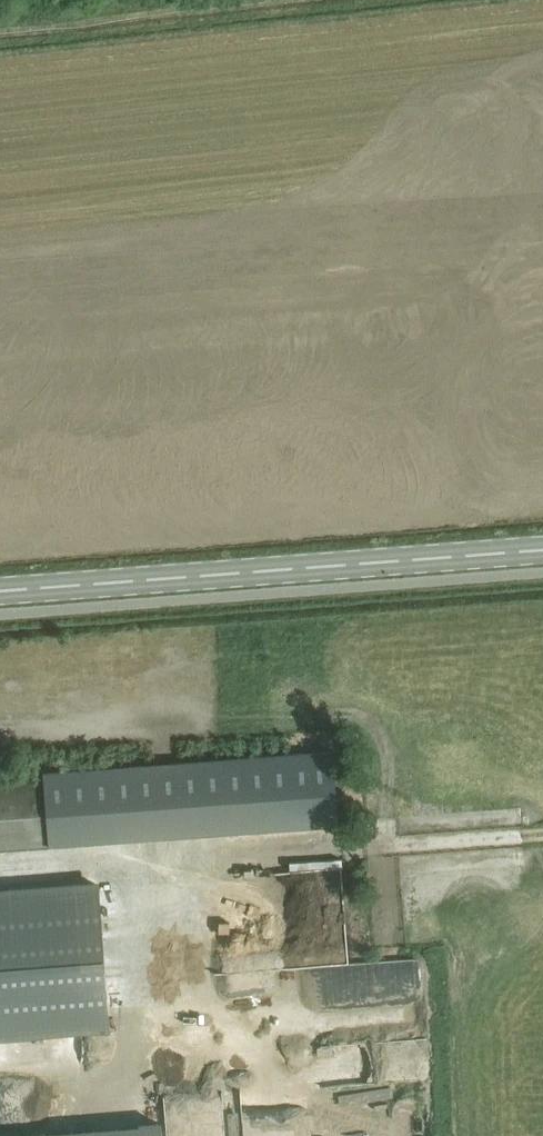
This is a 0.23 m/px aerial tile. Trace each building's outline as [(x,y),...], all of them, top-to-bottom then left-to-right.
[(329,745),(44,769),(45,777),(0,781),(0,846),(228,827),(335,818),(329,745)] [(98,882),(0,890),(0,1036),(109,1027),(98,882)] [(374,1029),(374,1015),(332,1015),(332,1030),(374,1029)] [(161,1124),(73,1130),(0,1135),(162,1135),(161,1124)] [(259,1128),(259,1135),(301,1135),(301,1127),(259,1128)]
